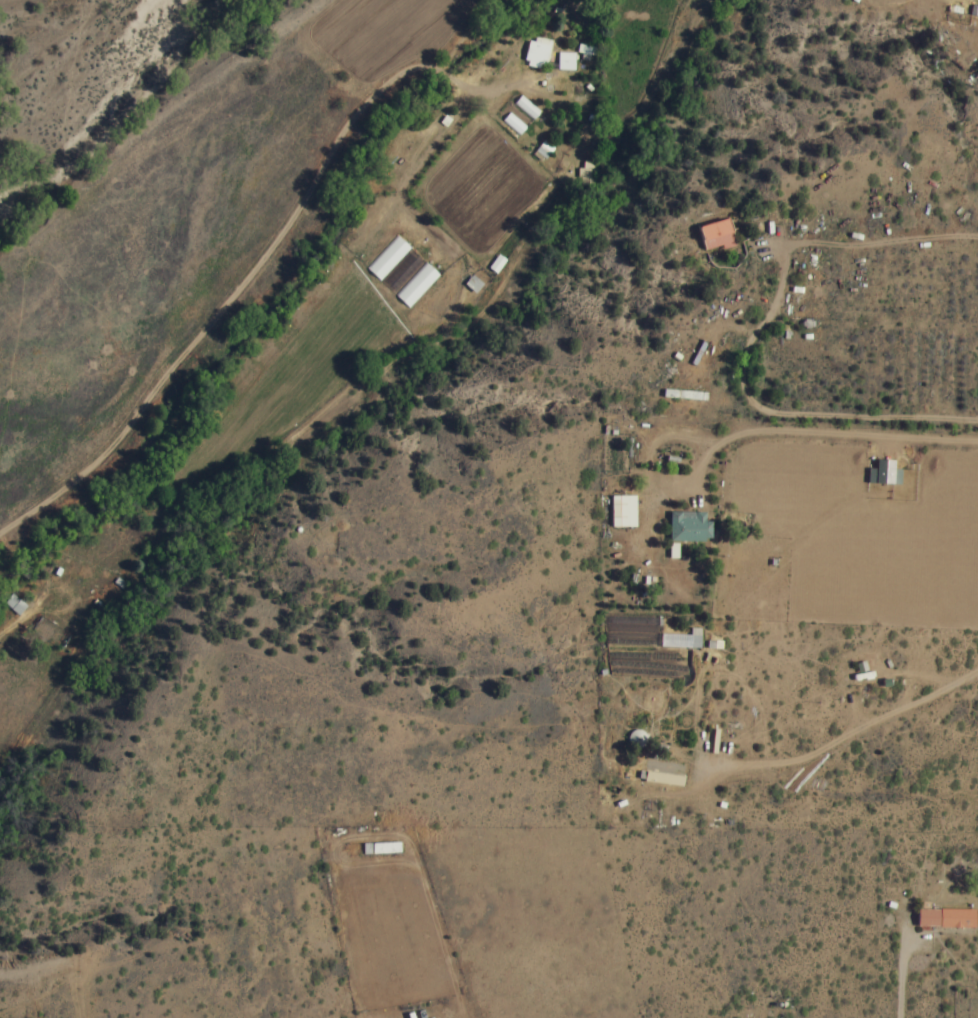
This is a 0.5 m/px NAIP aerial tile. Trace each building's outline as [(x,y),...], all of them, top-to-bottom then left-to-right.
[(520,66),(542,72),(550,44),(528,38),(520,66)] [(573,55),(555,55),(555,72),(573,72),(573,55)] [(517,137),(538,112),(521,98),(500,122),(517,137)] [(727,246),(719,219),(689,227),(697,254),(727,246)] [(634,526),(634,510),(625,511),(624,498),(609,499),(610,527),(634,526)] [(711,521),(704,521),(705,512),(669,511),(668,540),(710,540),(711,521)] [(18,615),(25,604),(9,594),(2,605),(18,615)] [(683,775),(645,771),(644,782),(682,785),(683,775)] [(399,842),(362,843),(362,854),(399,853),(399,842)] [(917,909),(917,927),(975,927),(975,909),(917,909)]
